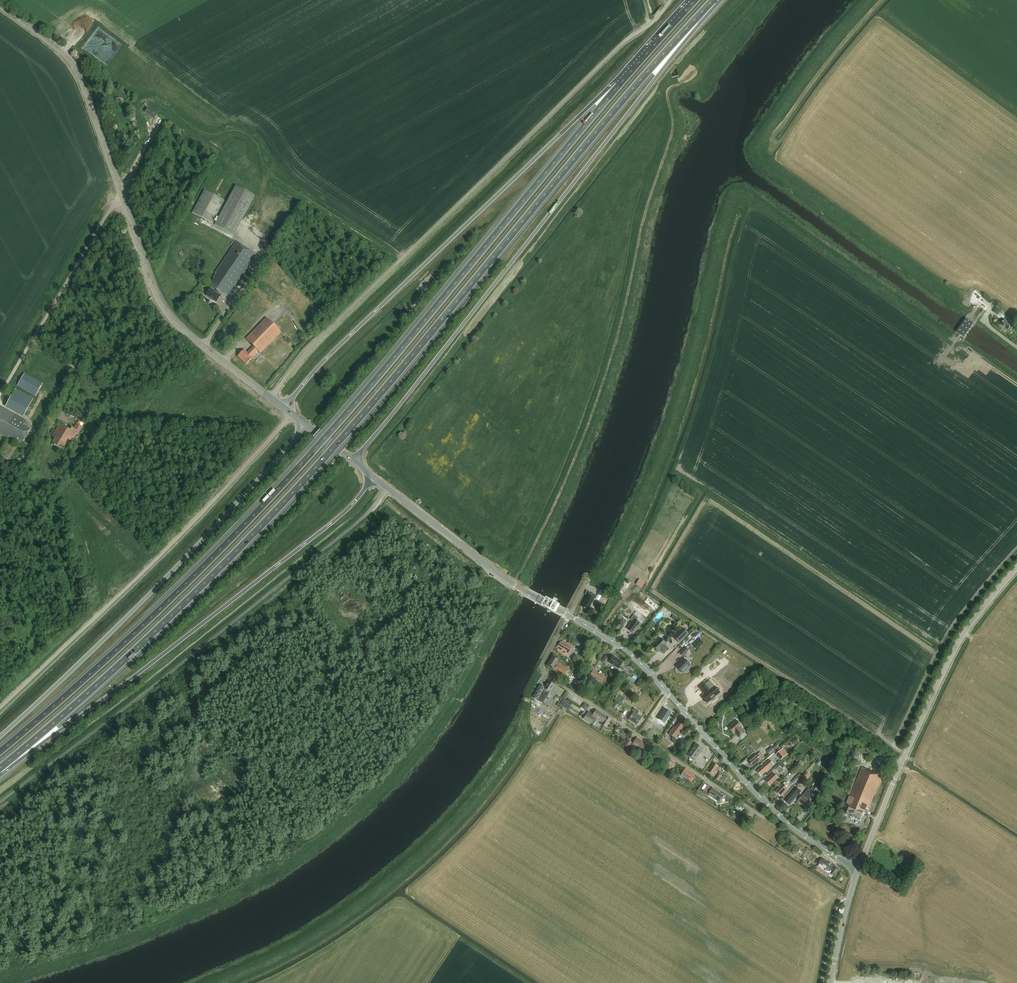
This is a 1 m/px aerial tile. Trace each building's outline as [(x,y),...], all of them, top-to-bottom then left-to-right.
[(155,119),(158,115),(148,108),(145,112),(155,119)] [(234,235),(255,196),(236,186),(215,225),(234,235)] [(213,224),(225,201),(205,190),(193,213),(213,224)] [(286,219),(296,203),(284,196),(282,200),(284,202),(282,205),(284,205),(281,210),(283,212),(281,215),(286,219)] [(269,219),(262,230),(274,237),(280,228),(273,224),(274,222),(269,219)] [(229,295),(257,255),(235,241),(232,245),(234,247),(216,273),(217,273),(214,278),(215,278),(211,285),(211,287),(208,290),(209,291),(206,295),(217,303),(223,294),(228,294),(229,295)] [(234,298),(239,290),(236,288),(230,296),(234,298)] [(304,297),(311,305),(314,303),(307,294),(304,297)] [(996,307),(993,312),(998,315),(1001,310),(996,307)] [(257,353),(259,355),(281,332),(267,319),(246,340),(254,347),(247,353),(244,351),(238,357),(246,365),(253,358),(252,358),(257,353)] [(964,337),(968,331),(973,324),(966,319),(961,326),(957,332),(964,337)] [(1009,330),(1013,324),(1009,321),(1008,322),(1005,320),(1001,325),(1008,330),(1009,330)] [(36,396),(43,384),(24,373),(17,386),(36,396)] [(33,399),(16,389),(6,407),(23,417),(33,399)] [(30,430),(23,427),(26,421),(0,407),(0,435),(8,439),(9,437),(17,441),(18,439),(24,442),(26,438),(26,439),(29,434),(28,433),(30,430)] [(78,436),(83,428),(78,425),(75,430),(72,428),(71,430),(60,423),(52,437),(55,439),(52,444),(63,450),(66,445),(68,446),(72,438),(74,439),(76,435),(78,436)] [(645,583),(639,579),(636,584),(642,588),(645,583)] [(584,602),(581,607),(588,610),(590,606),(594,598),(595,599),(597,596),(592,594),(589,592),(584,601),(584,602)] [(554,597),(547,611),(549,613),(555,603),(556,603),(558,599),(554,597)] [(638,618),(634,615),(630,620),(633,621),(627,629),(634,634),(641,625),(636,621),(638,618)] [(679,644),(689,634),(682,628),(673,637),(679,644)] [(660,638),(652,646),(658,652),(660,650),(664,654),(668,649),(664,645),(666,644),(660,638)] [(699,639),(693,646),(697,650),(704,643),(699,639)] [(561,641),(556,649),(558,650),(557,651),(566,657),(568,655),(569,654),(571,655),(575,650),(571,648),(573,646),(563,641),(562,642),(561,641)] [(683,657),(689,650),(685,647),(679,654),(683,657)] [(602,661),(606,664),(610,658),(606,655),(602,661)] [(565,679),(570,670),(557,663),(559,659),(553,656),(547,666),(554,670),(554,672),(565,679)] [(623,662),(612,656),(608,662),(619,669),(623,662)] [(679,664),(676,667),(682,673),(689,665),(682,658),(678,663),(679,664)] [(718,658),(709,666),(713,670),(722,662),(718,658)] [(587,673),(590,675),(590,676),(601,682),(604,676),(593,670),(590,668),(587,673)] [(535,692),(536,693),(533,698),(543,704),(555,685),(549,681),(545,687),(540,684),(535,692)] [(704,695),(709,701),(720,691),(716,685),(714,687),(709,681),(707,683),(706,682),(701,686),(706,693),(704,695)] [(573,704),(564,699),(560,705),(568,711),(573,704)] [(637,726),(642,718),(637,715),(639,711),(634,708),(632,712),(633,713),(629,720),(637,726)] [(672,713),(666,709),(659,719),(666,724),(672,713)] [(595,727),(598,721),(602,723),(601,725),(606,728),(611,719),(596,710),(593,715),(588,712),(584,719),(593,725),(593,726),(595,727)] [(737,720),(729,728),(734,734),(736,732),(740,736),(745,732),(741,727),(742,726),(737,720)] [(681,729),(683,726),(679,723),(676,728),(674,727),(668,734),(675,739),(682,730),(681,729)] [(637,737),(631,748),(636,751),(638,747),(643,750),(647,745),(645,744),(646,743),(637,737)] [(671,744),(664,738),(660,742),(667,748),(671,744)] [(694,761),(703,749),(695,743),(687,755),(694,761)] [(766,751),(770,756),(780,748),(779,747),(779,746),(777,743),(776,744),(772,748),(771,747),(766,751)] [(786,756),(781,750),(776,754),(781,760),(786,756)] [(760,752),(757,755),(748,762),(753,767),(761,760),(764,757),(760,752)] [(675,764),(669,760),(665,765),(672,769),(675,764)] [(770,760),(766,763),(757,772),(761,776),(774,764),(770,760)] [(713,775),(718,767),(714,764),(709,772),(713,775)] [(870,808),(883,777),(862,768),(849,801),(850,802),(849,806),(845,815),(851,817),(851,819),(854,820),(856,819),(860,821),(864,813),(865,813),(868,807),(870,808)] [(693,782),(695,778),(694,777),(695,775),(686,769),(682,775),(693,782)] [(801,778),(804,781),(810,775),(807,772),(801,778)] [(770,786),(779,778),(774,773),(766,781),(770,786)] [(794,785),(801,777),(799,774),(791,782),(794,785)] [(798,788),(804,781),(801,778),(795,785),(798,788)] [(780,797),(788,788),(786,787),(788,786),(786,784),(788,782),(787,780),(776,792),(780,797)] [(818,786),(814,792),(819,795),(823,790),(822,789),(824,787),(822,785),(820,788),(818,786)] [(803,796),(799,801),(803,805),(805,804),(808,806),(811,803),(809,802),(811,800),(809,798),(813,793),(812,792),(815,788),(813,786),(810,791),(808,789),(802,796),(803,796)] [(709,794),(700,788),(697,793),(703,797),(706,799),(709,795),(708,795),(709,794)] [(719,802),(722,797),(720,796),(721,794),(713,788),(708,795),(719,802)] [(792,794),(785,801),(790,805),(796,798),(796,797),(798,795),(798,796),(801,792),(796,788),(793,792),(792,794)] [(822,815),(826,810),(821,806),(817,811),(822,815)] [(830,873),(830,874),(835,877),(840,870),(835,866),(834,866),(823,859),(818,866),(830,873)]
